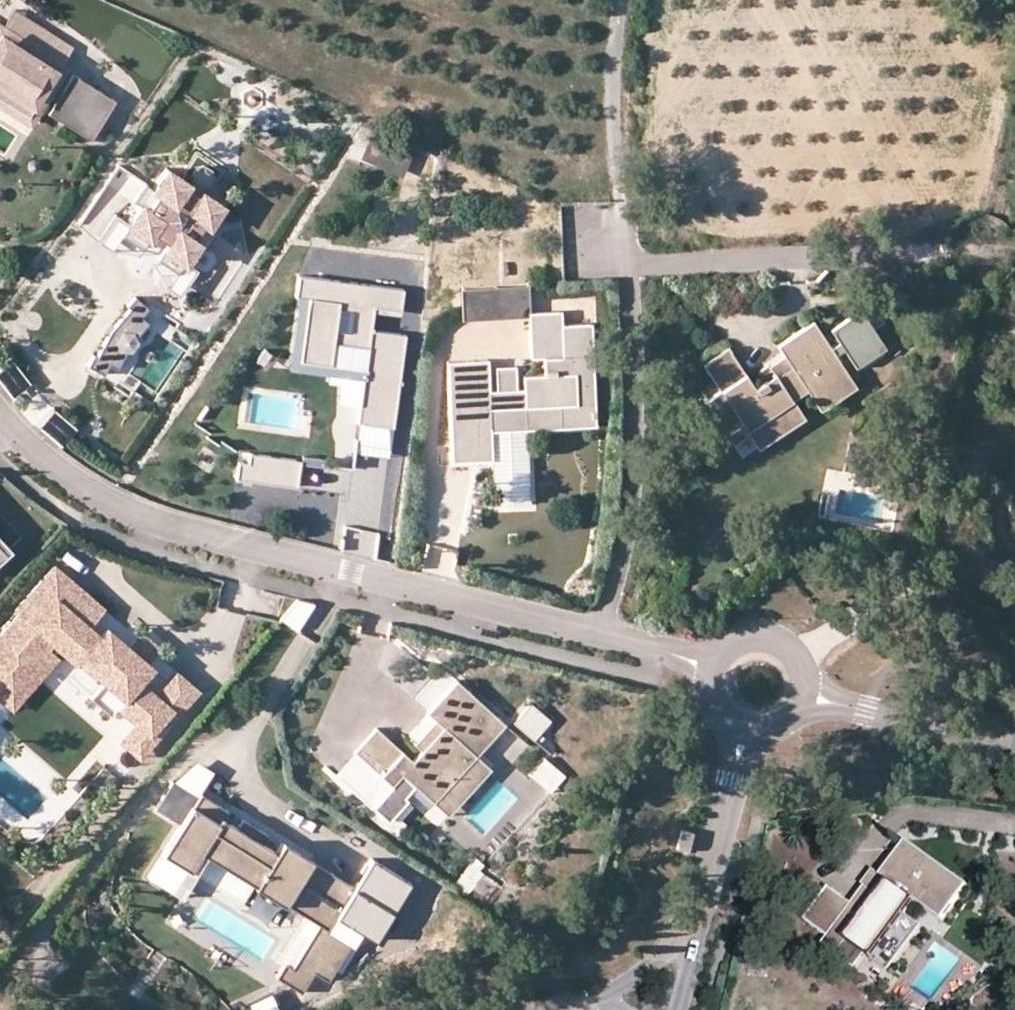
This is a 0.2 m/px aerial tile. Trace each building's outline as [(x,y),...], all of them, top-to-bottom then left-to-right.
[(12,17),(2,33),(58,70),(69,54),(12,17)] [(116,102),(73,74),(63,90),(50,82),(58,70),(2,33),(0,36),(0,98),(29,116),(43,93),(55,102),(48,113),(91,141),(116,102)] [(360,157),(400,174),(408,157),(368,139),(360,157)] [(192,174),(193,181),(200,185),(208,184),(212,177),(210,170),(204,165),(196,167),(192,174)] [(208,226),(222,207),(201,192),(198,197),(184,187),(187,183),(166,168),(153,188),(145,182),(133,200),(141,205),(128,224),(116,215),(98,241),(114,251),(127,251),(132,253),(143,257),(149,262),(156,268),(163,282),(164,286),(179,296),(196,270),(184,262),(197,243),(204,248),(217,231),(208,226)] [(401,310),(404,289),(298,274),(295,296),(298,297),(308,298),(299,361),(330,365),(333,341),(346,343),(345,345),(367,348),(364,370),(362,379),(356,422),(394,428),(407,335),(372,330),(374,312),(375,307),(401,310)] [(462,320),(530,317),(530,312),(529,286),(461,288),(462,320)] [(103,369),(108,359),(117,364),(126,348),(133,348),(138,341),(136,334),(147,321),(140,314),(148,306),(136,296),(128,303),(132,307),(113,328),(99,354),(93,351),(88,361),(103,369)] [(299,361),(308,298),(298,297),(288,369),(362,379),(364,370),(330,365),(299,361)] [(401,316),(401,310),(375,307),(374,312),(401,316)] [(530,312),(530,317),(532,358),(546,358),(547,374),(524,375),(524,388),(517,389),(516,365),(496,367),(497,389),(489,389),(488,359),(447,360),(451,460),(491,459),(490,430),(597,426),(593,323),(563,325),(562,311),(530,312)] [(835,351),(817,324),(780,348),(787,359),(793,367),(778,377),(776,375),(757,388),(731,350),(705,367),(723,394),(708,403),(730,437),(746,427),(748,431),(794,401),(809,391),(822,411),(858,387),(840,359),(848,354),(858,368),(885,350),(860,313),(833,331),(843,345),(835,351)] [(772,369),(776,375),(778,377),(793,367),(787,359),(772,369)] [(30,388),(12,360),(0,368),(0,386),(9,401),(30,388)] [(794,401),(748,431),(752,436),(758,445),(803,414),(794,401)] [(746,427),(730,437),(737,446),(752,436),(748,431),(746,427)] [(527,429),(490,430),(491,459),(492,505),(529,504),(527,429)] [(292,487),(296,459),(249,453),(248,463),(238,461),(235,479),(292,487)] [(297,488),(301,460),(296,459),(292,487),(297,488)] [(7,556),(12,551),(0,538),(0,549),(7,556)] [(53,566),(15,611),(18,614),(0,635),(0,698),(7,705),(51,653),(47,649),(52,643),(76,663),(79,660),(104,681),(124,698),(117,706),(137,723),(150,734),(172,709),(156,696),(139,681),(151,667),(144,661),(151,654),(135,640),(128,647),(106,628),(99,636),(88,627),(103,609),(53,566)] [(295,596),(281,621),(312,638),(326,613),(295,596)] [(141,633),(135,640),(151,654),(157,647),(141,633)] [(57,658),(51,653),(7,705),(13,710),(57,658)] [(177,672),(156,696),(172,709),(177,714),(198,690),(177,672)] [(505,723),(456,679),(427,711),(435,719),(444,727),(422,750),(412,760),(377,727),(355,751),(392,785),(403,773),(415,784),(434,801),(478,752),(505,723)] [(110,715),(117,706),(124,698),(104,681),(89,697),(110,715)] [(549,720),(531,704),(515,722),(534,738),(549,720)] [(177,714),(172,709),(164,717),(170,722),(177,714)] [(164,717),(150,734),(137,723),(121,742),(140,758),(155,739),(170,722),(164,717)] [(422,750),(444,727),(435,719),(414,743),(422,750)] [(373,806),(392,785),(355,751),(333,774),(370,809),(373,806)] [(478,752),(434,801),(449,814),(493,766),(478,752)] [(545,755),(526,777),(547,795),(566,773),(545,755)] [(415,784),(403,773),(392,785),(373,806),(387,819),(406,799),(403,797),(415,784)] [(180,823),(198,797),(173,780),(155,806),(180,823)] [(336,916),(354,887),(352,885),(280,840),(275,849),(260,840),(264,832),(240,817),(234,826),(220,816),(225,808),(201,793),(198,797),(180,823),(164,852),(188,867),(197,853),(204,858),(319,929),(293,969),(282,962),(272,979),(300,996),(314,974),(327,982),(349,948),(325,933),(336,916)] [(692,834),(681,832),(678,845),(688,848),(692,834)] [(943,920),(968,885),(907,841),(882,875),(891,882),(881,896),(868,886),(855,903),(832,886),(807,920),(831,937),(826,944),(843,956),(852,945),(866,955),(873,960),(906,915),(916,901),(943,920)] [(188,867),(164,852),(149,875),(181,894),(204,858),(197,853),(188,867)] [(370,857),(352,885),(354,887),(336,916),(362,932),(373,939),(409,881),(370,857)] [(466,894),(470,889),(482,874),(485,871),(470,859),(451,882),(466,894)] [(495,883),(482,874),(470,889),(483,899),(495,883)] [(922,926),(906,915),(873,960),(889,972),(922,926)] [(362,932),(336,916),(325,933),(349,948),(351,949),(362,932)] [(852,945),(843,956),(857,967),(866,955),(852,945)] [(251,1009),(278,1009),(271,993),(247,1002),(251,1009)]
